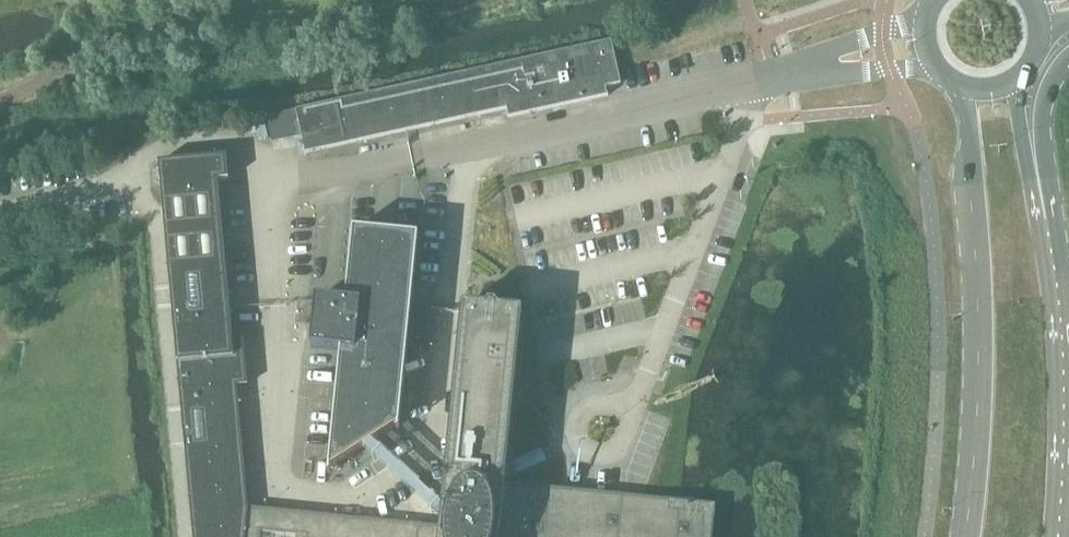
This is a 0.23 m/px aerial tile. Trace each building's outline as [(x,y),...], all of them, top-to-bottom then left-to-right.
[(296,110),(302,136),(305,153),(507,109),(509,116),(507,116),(508,118),(608,95),(608,94),(607,94),(605,87),(621,84),(611,41),(296,110)] [(302,136),(296,110),(266,117),(271,143),(302,136)] [(716,504),(550,488),(504,483),(505,479),(519,472),(517,467),(515,462),(506,466),(522,311),(501,309),(500,305),(497,303),(494,302),(490,302),(487,304),(485,307),(464,305),(442,527),(247,507),(243,462),(244,462),(242,442),(241,443),(236,386),(247,385),(243,340),(232,341),(230,325),(231,325),(218,180),(229,180),(226,156),(159,162),(193,536),(712,536),(716,504)] [(341,351),(328,475),(330,474),(331,470),(364,449),(397,427),(397,432),(399,430),(407,349),(428,351),(432,311),(411,309),(419,236),(353,229),(346,301),(316,298),(311,348),(341,351)] [(283,448),(304,450),(306,437),(284,435),(283,448)]
